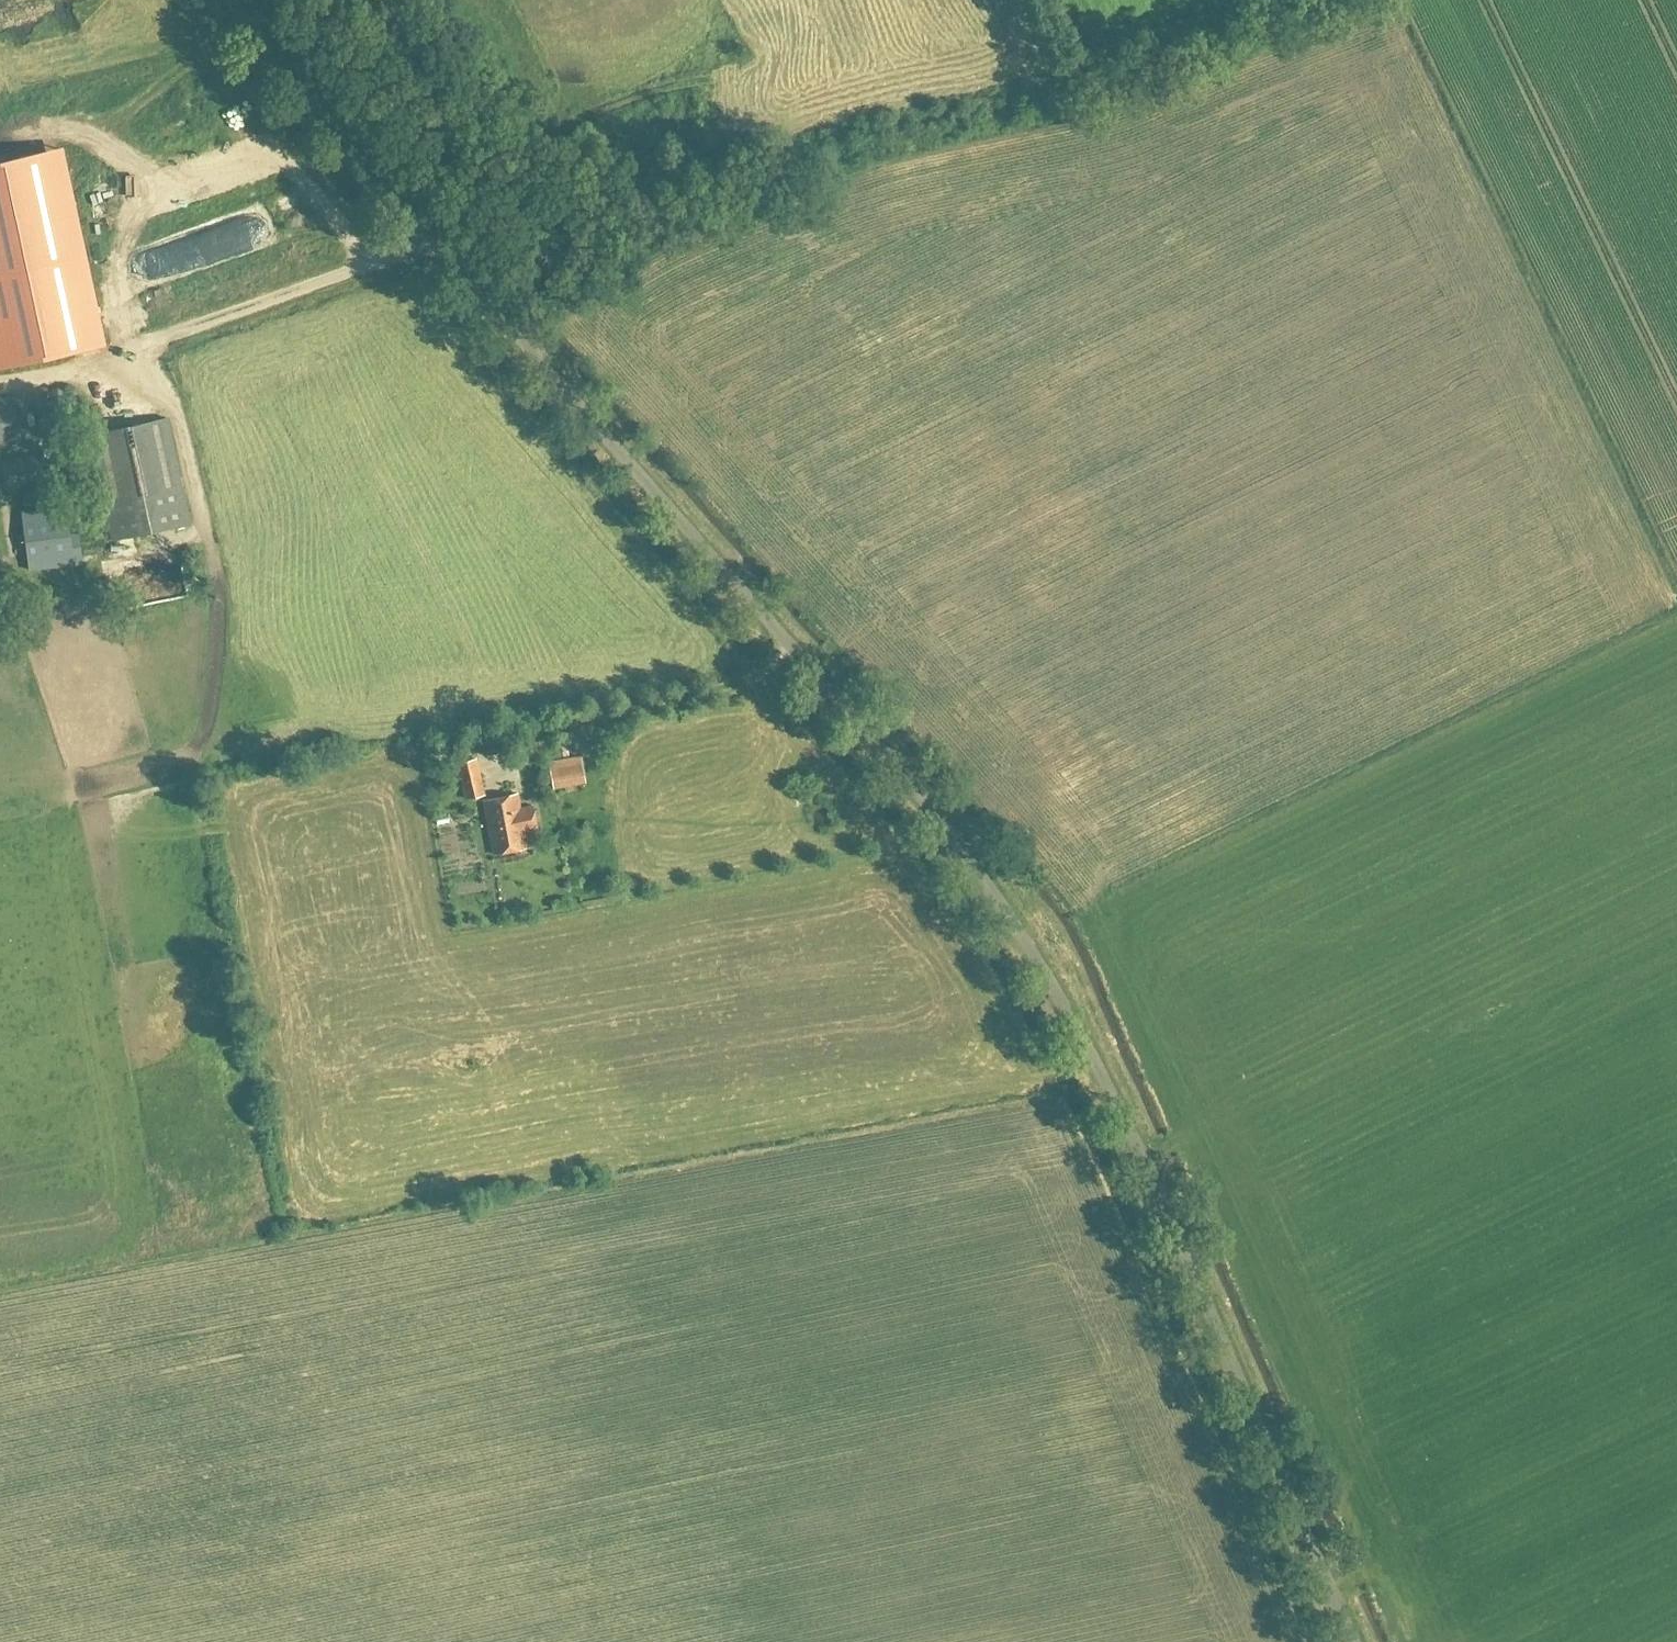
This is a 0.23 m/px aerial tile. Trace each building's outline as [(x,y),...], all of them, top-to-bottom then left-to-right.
[(0,137),(0,362),(96,342),(53,127),(0,137)] [(140,239),(149,264),(195,246),(186,221),(140,239)] [(76,399),(57,389),(37,400),(38,423),(58,434),(75,423),(76,399)] [(19,443),(15,396),(0,397),(0,445),(19,443)] [(110,542),(189,524),(166,420),(87,437),(110,542)] [(3,462),(6,491),(41,485),(36,456),(3,462)] [(65,507),(22,513),(29,571),(73,565),(65,507)] [(480,739),(484,756),(498,753),(494,735),(480,739)] [(428,755),(447,752),(445,741),(426,744),(428,755)] [(466,742),(452,745),(454,757),(469,754),(466,742)] [(551,780),(584,774),(581,756),(548,761),(551,780)] [(459,763),(468,800),(482,797),(473,759),(459,763)] [(532,807),(519,809),(517,795),(482,801),(492,855),(527,849),(524,833),(537,831),(532,807)]
